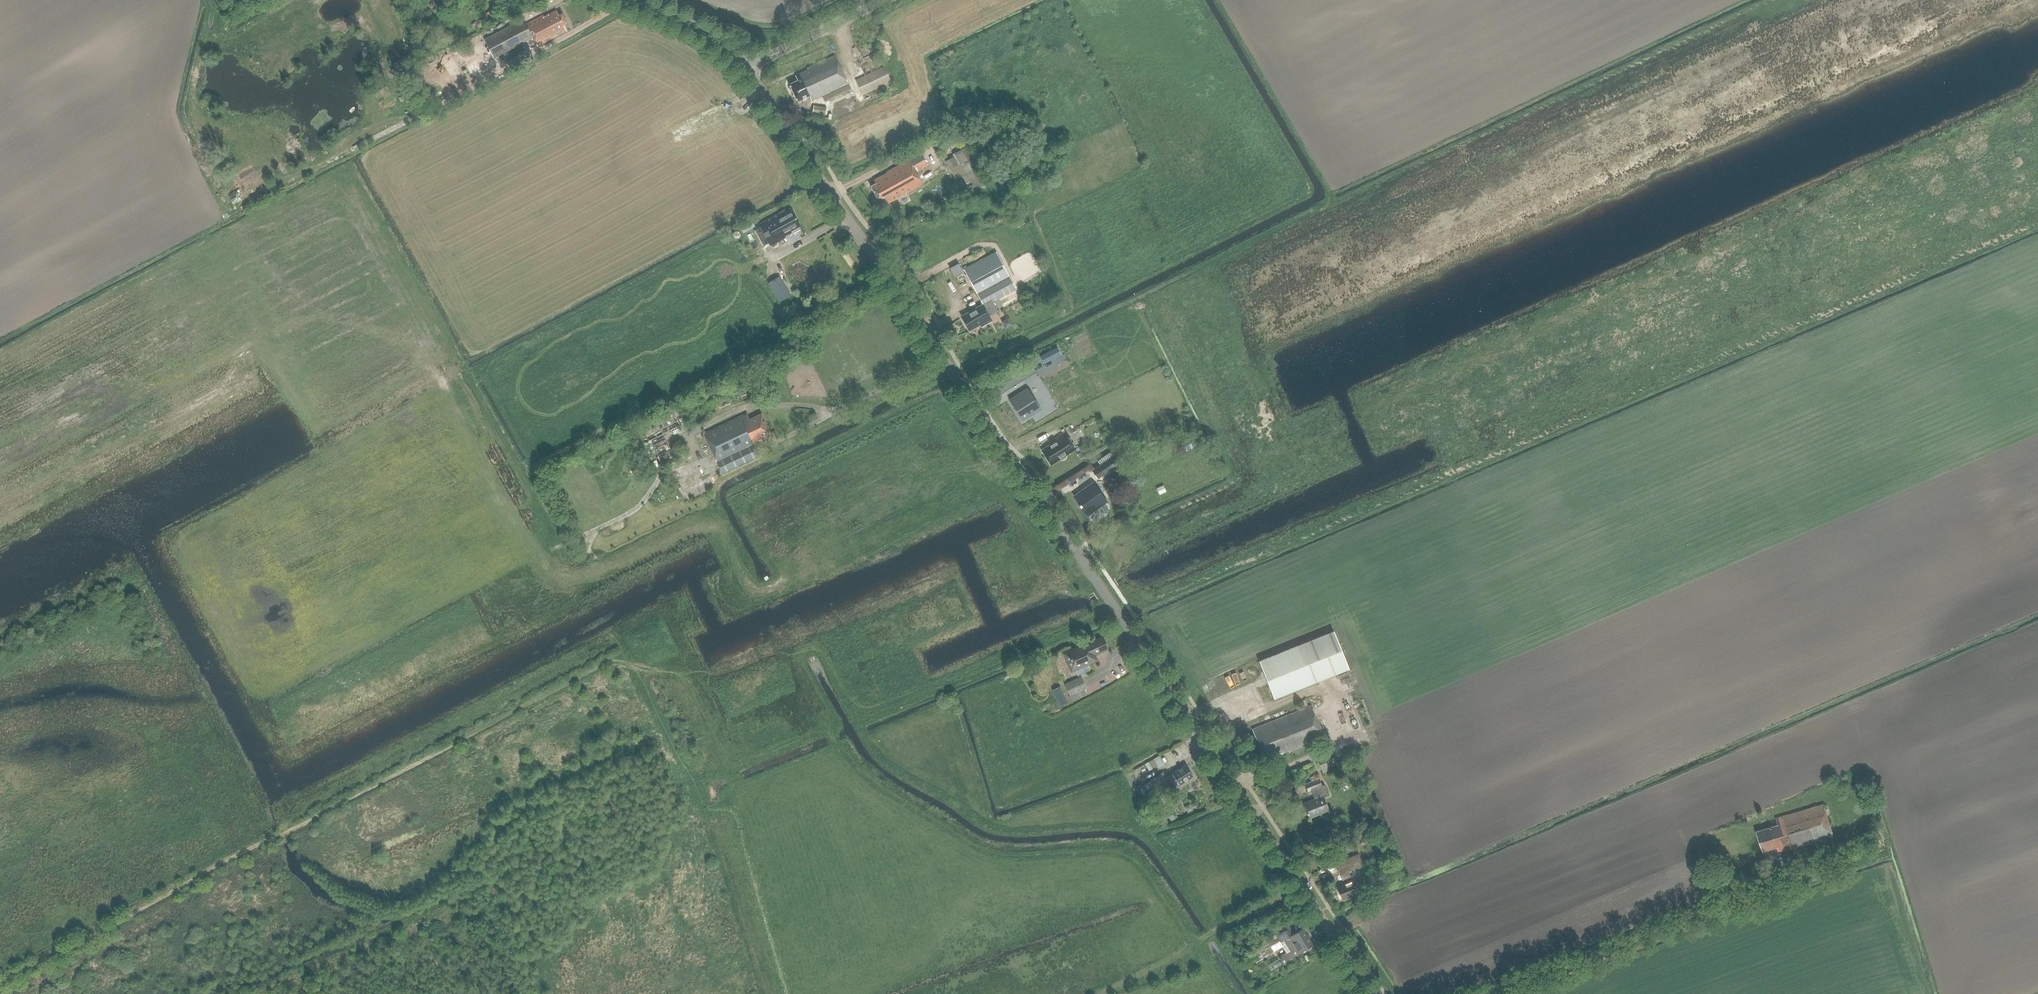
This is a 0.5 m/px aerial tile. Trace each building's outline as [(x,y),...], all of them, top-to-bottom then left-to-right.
[(559,16),(556,11),(544,17),(543,15),(526,24),(524,19),(485,40),(494,58),(533,38),(537,46),(567,31),(564,25),(567,23),(562,14),(559,16)] [(809,96),(812,101),(814,106),(825,102),(852,90),(849,84),(849,85),(835,56),(808,68),(808,70),(795,76),(798,81),(789,85),(797,101),(809,96)] [(465,80),(473,77),(470,66),(461,68),(465,80)] [(884,66),(865,76),(855,80),(863,96),(864,96),(867,105),(896,91),(884,66)] [(379,103),(384,111),(396,104),(391,96),(379,103)] [(946,161),(953,174),(956,179),(962,175),(970,190),(988,180),(986,177),(969,148),(946,161)] [(928,165),(921,153),(886,173),(886,174),(874,180),(876,184),(871,187),(880,203),(885,200),(887,204),(923,184),(916,172),(928,165)] [(800,226),(791,208),(784,212),(783,211),(779,214),(759,225),(771,246),(786,237),(785,236),(791,232),(791,231),(800,226)] [(742,224),(746,231),(758,225),(754,218),(742,224)] [(992,314),(993,315),(1025,298),(1018,285),(1009,290),(1004,280),(1009,277),(996,252),(964,269),(983,304),(982,304),(983,306),(962,317),(969,330),(980,324),(981,327),(991,321),(989,316),(992,314)] [(780,276),(768,283),(780,302),(791,295),(780,276)] [(793,302),(788,312),(795,316),(800,306),(793,302)] [(1003,329),(1016,324),(1013,317),(1000,321),(1003,329)] [(1062,353),(1057,345),(1047,351),(1052,359),(1062,353)] [(1015,395),(1009,399),(1013,406),(1018,413),(1023,421),(1031,416),(1041,409),(1040,407),(1029,390),(1027,387),(1015,395)] [(747,413),(703,434),(722,473),(758,456),(753,445),(761,441),(760,439),(771,434),(761,414),(750,419),(747,413)] [(785,425),(788,432),(808,422),(805,415),(785,425)] [(1056,442),(1041,451),(1050,465),(1060,459),(1060,460),(1063,460),(1066,458),(1066,456),(1066,455),(1075,449),(1065,433),(1054,440),(1056,442)] [(1194,442),(1180,448),(1182,453),(1196,446),(1194,442)] [(1098,461),(1100,465),(1117,453),(1114,450),(1098,461)] [(1092,471),(1098,479),(1123,462),(1117,453),(1100,465),(1092,471)] [(1094,483),(1074,497),(1087,515),(1107,501),(1094,483)] [(1159,494),(1166,491),(1163,484),(1156,488),(1159,494)] [(1259,662),(1274,699),(1349,669),(1334,632),(1259,662)] [(1071,672),(1075,670),(1077,676),(1090,670),(1087,665),(1097,660),(1095,655),(1108,650),(1102,637),(1089,642),(1087,637),(1077,642),(1079,647),(1063,654),(1071,672)] [(1065,684),(1065,686),(1070,696),(1087,689),(1081,677),(1065,684)] [(1068,703),(1061,686),(1053,690),(1060,706),(1068,703)] [(1289,751),(1289,752),(1324,738),(1312,706),(1252,729),(1263,757),(1274,753),(1275,755),(1282,752),(1283,753),(1289,751)] [(1159,756),(1154,759),(1159,768),(1164,764),(1159,756)] [(1173,775),(1167,778),(1162,782),(1163,783),(1153,790),(1158,797),(1159,796),(1163,793),(1173,787),(1174,788),(1179,784),(1179,785),(1193,776),(1185,765),(1172,774),(1173,775)] [(1307,792),(1311,790),(1314,799),(1304,803),(1310,818),(1329,811),(1323,796),(1328,794),(1328,796),(1329,796),(1325,785),(1322,786),(1319,779),(1304,785),(1307,792)] [(1155,799),(1158,797),(1153,790),(1148,782),(1141,787),(1163,827),(1169,824),(1155,799)] [(1168,802),(1163,793),(1159,796),(1168,813),(1173,810),(1170,806),(1175,803),(1173,799),(1168,802)] [(1190,804),(1185,808),(1188,813),(1193,810),(1190,804)] [(1833,836),(1825,810),(1824,804),(1776,819),(1778,825),(1757,832),(1764,851),(1777,847),(1778,852),(1833,836)] [(1362,885),(1359,878),(1355,869),(1363,866),(1358,854),(1335,864),(1342,880),(1350,877),(1348,872),(1349,872),(1352,882),(1351,882),(1337,887),(1342,900),(1357,894),(1354,888),(1362,885)] [(1303,929),(1293,934),(1289,928),(1276,936),(1286,953),(1284,954),(1288,960),(1294,956),(1290,951),(1293,949),(1297,954),(1312,945),(1303,929)] [(1272,961),(1279,958),(1270,939),(1256,946),(1262,957),(1269,953),(1272,961)] [(1281,957),(1271,963),(1275,969),(1284,963),(1281,957)]
